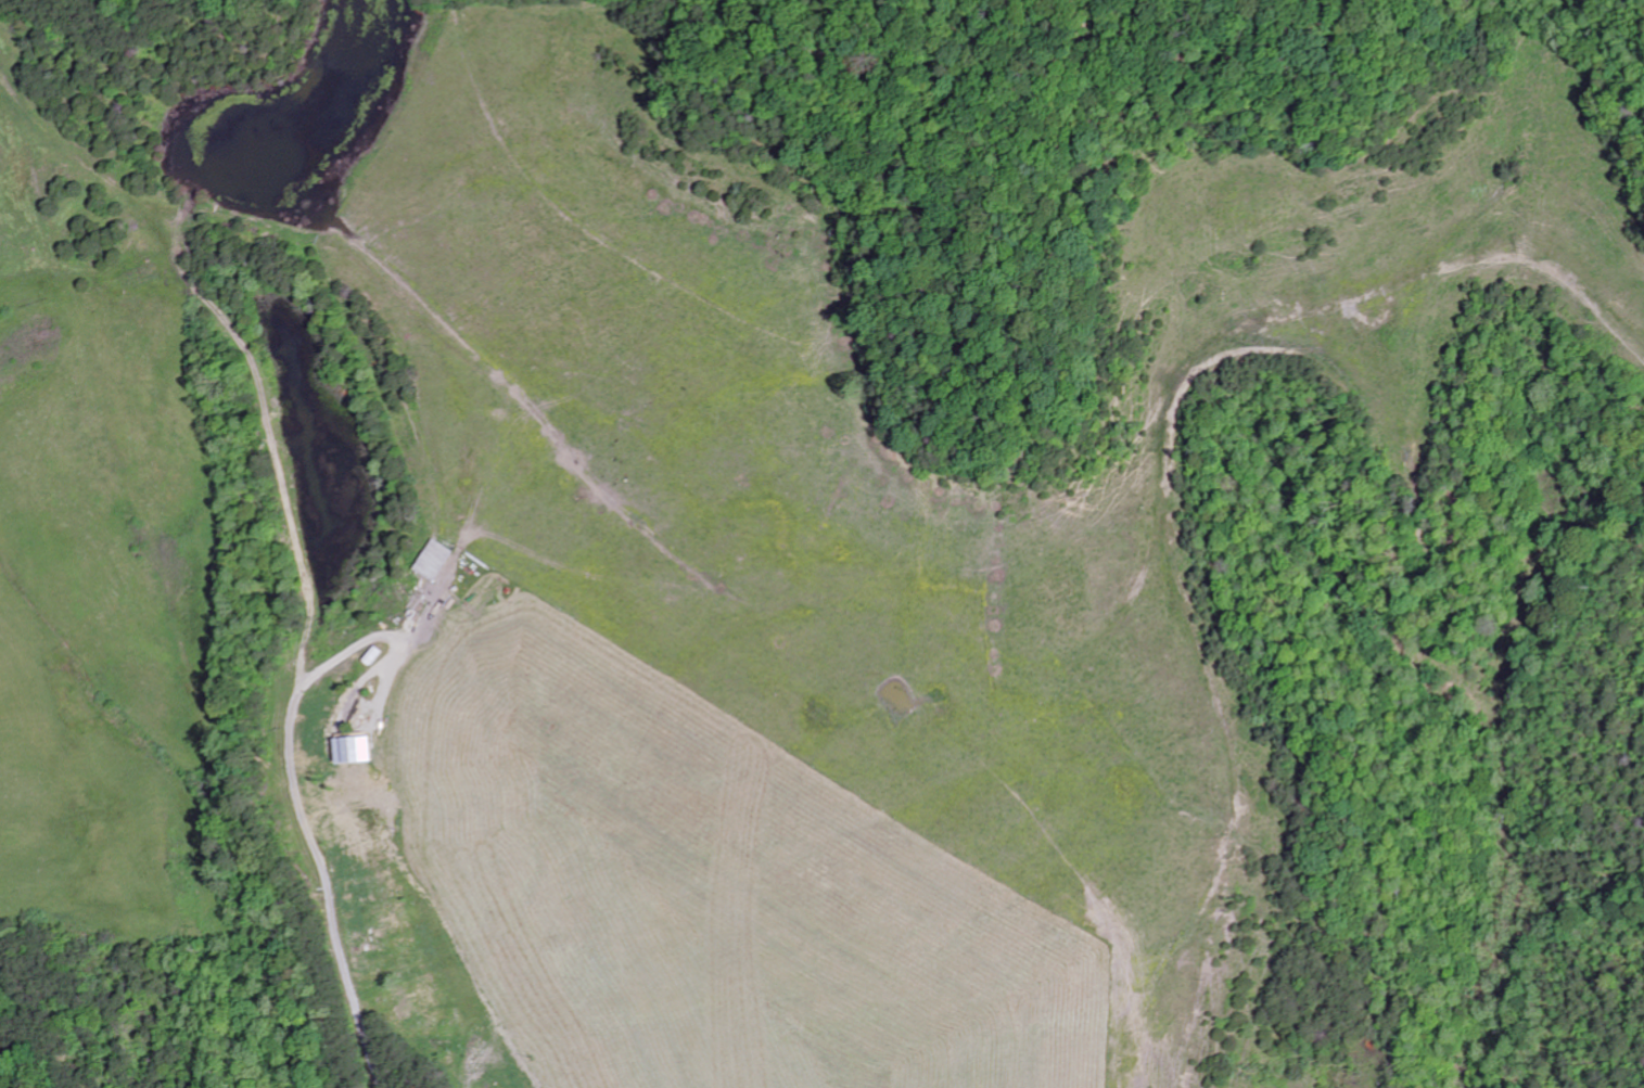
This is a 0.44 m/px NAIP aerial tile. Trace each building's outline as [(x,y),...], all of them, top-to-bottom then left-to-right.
[(333,765),(372,764),(372,739),(333,740),(333,765)]
